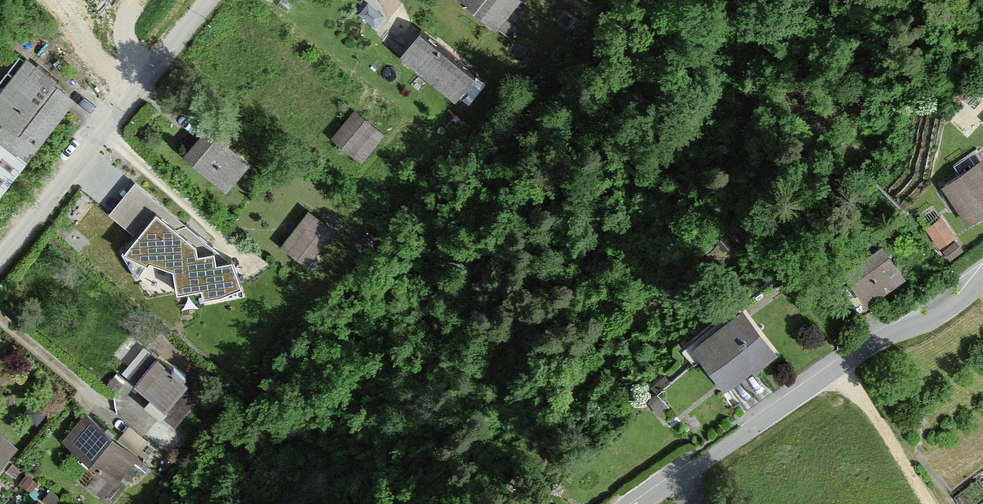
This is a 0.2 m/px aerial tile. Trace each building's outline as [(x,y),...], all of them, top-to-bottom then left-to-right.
[(494,30),(517,4),(512,0),(459,0),(494,30)] [(471,80),(420,38),(404,58),(454,100),(471,80)] [(81,88),(34,51),(0,93),(0,122),(5,125),(0,131),(0,189),(81,88)] [(335,139),(362,161),(381,137),(354,116),(335,139)] [(188,158),(226,190),(246,167),(208,135),(188,158)] [(944,183),(969,221),(982,212),(982,161),(981,158),(944,183)] [(232,256),(134,178),(107,210),(135,231),(123,246),(173,262),(177,285),(204,282),(207,292),(241,280),(232,256)] [(332,231),(309,213),(283,247),(307,265),(332,231)] [(943,214),(929,225),(944,243),(957,233),(943,214)] [(845,267),(867,302),(904,279),(883,244),(845,267)] [(750,310),(701,346),(731,386),(779,350),(750,310)] [(130,383),(161,406),(184,377),(153,353),(130,383)] [(166,444),(179,429),(149,403),(136,418),(166,444)] [(63,440),(107,481),(132,453),(88,413),(63,440)] [(528,503),(556,503),(558,499),(531,492),(528,503)] [(970,503),(982,503),(982,495),(970,503)] [(26,503),(43,503),(34,496),(26,503)]
